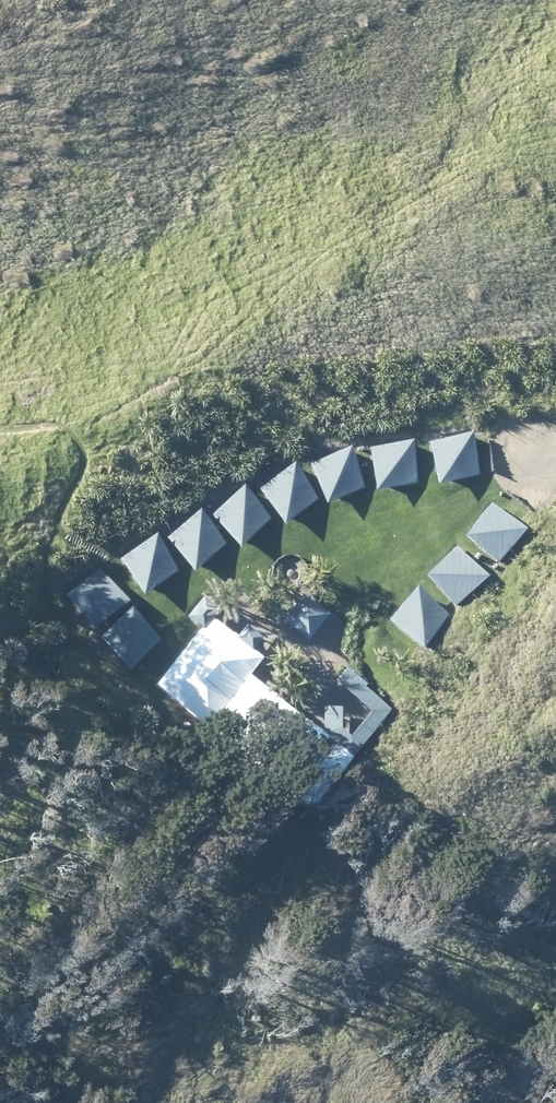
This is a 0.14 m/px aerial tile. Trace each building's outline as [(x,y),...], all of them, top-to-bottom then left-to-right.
[(486,478),(478,437),(433,446),(440,486),(486,478)] [(424,488),(421,446),(374,450),(377,491),(424,488)] [(365,493),(352,453),(314,465),(327,505),(365,493)] [(319,505),(300,470),(264,490),(283,525),(319,505)] [(272,526),(250,493),(217,516),(239,548),(272,526)] [(527,535),(495,507),(468,538),(500,566),(527,535)] [(227,549),(204,517),(171,540),(194,572),(227,549)] [(179,577),(161,540),(124,558),(143,595),(179,577)] [(489,580),(458,550),(430,580),(460,609),(489,580)] [(127,606),(102,575),(71,600),(96,631),(127,606)] [(451,617),(421,591),(393,623),(422,649),(451,617)] [(329,618),(303,599),(285,625),(311,643),(329,618)] [(186,600),(130,671),(252,766),(295,711),(235,663),(247,648),(186,600)] [(385,724),(395,712),(348,674),(338,686),(373,714),(385,724)] [(385,724),(373,714),(356,736),(330,714),(286,768),(301,780),(285,800),(308,819),(385,724)]
